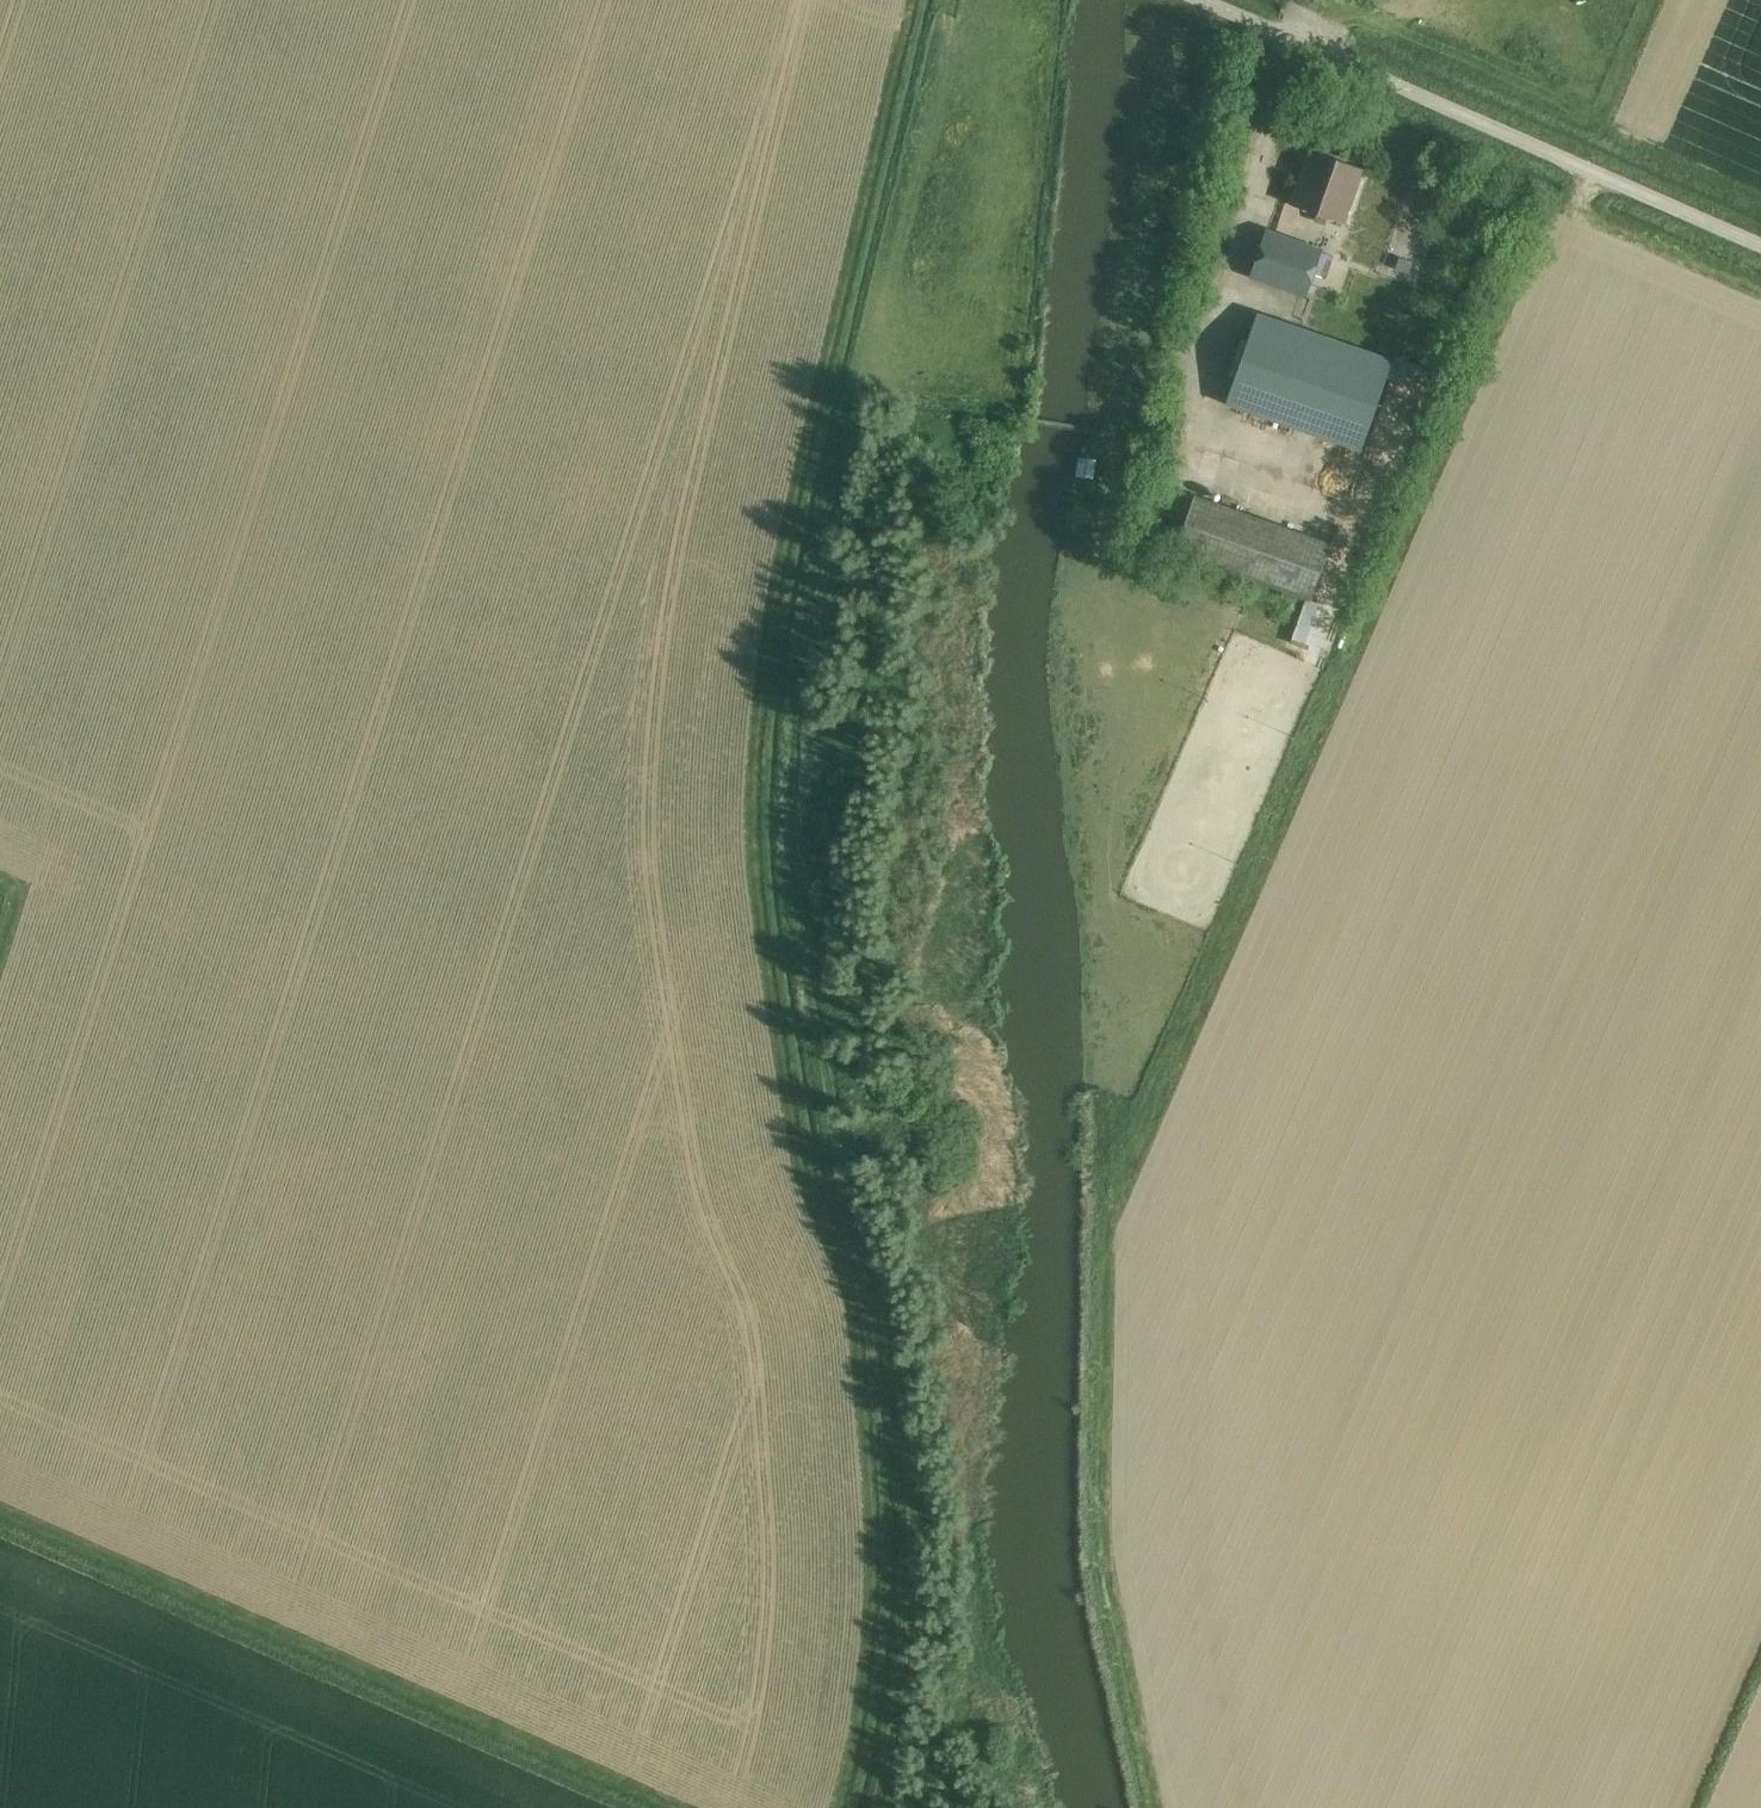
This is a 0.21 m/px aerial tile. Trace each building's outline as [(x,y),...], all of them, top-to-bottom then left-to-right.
[(1290,204),(1313,213),(1318,214),(1315,222),(1325,225),(1328,218),(1344,223),(1354,191),(1362,169),(1310,150),(1290,204)] [(1306,294),(1320,252),(1265,232),(1250,274),(1306,294)] [(1361,451),(1392,360),(1257,313),(1225,404),(1361,451)] [(1094,458),(1093,479),(1112,480),(1113,459),(1094,458)] [(1329,546),(1284,528),(1193,495),(1182,522),(1171,552),(1308,603),(1329,546)]
